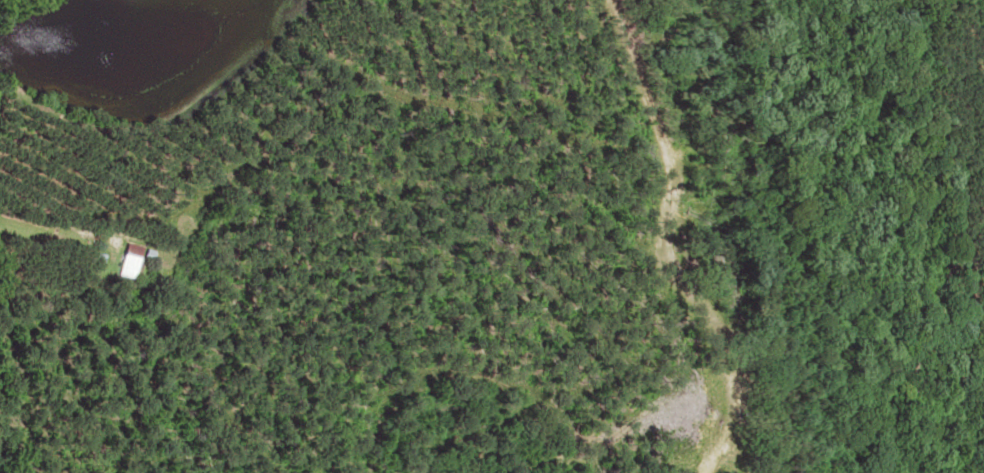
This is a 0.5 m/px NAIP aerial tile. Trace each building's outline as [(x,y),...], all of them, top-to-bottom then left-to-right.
[(138,247),(122,243),(114,275),(130,278),(138,247)]
